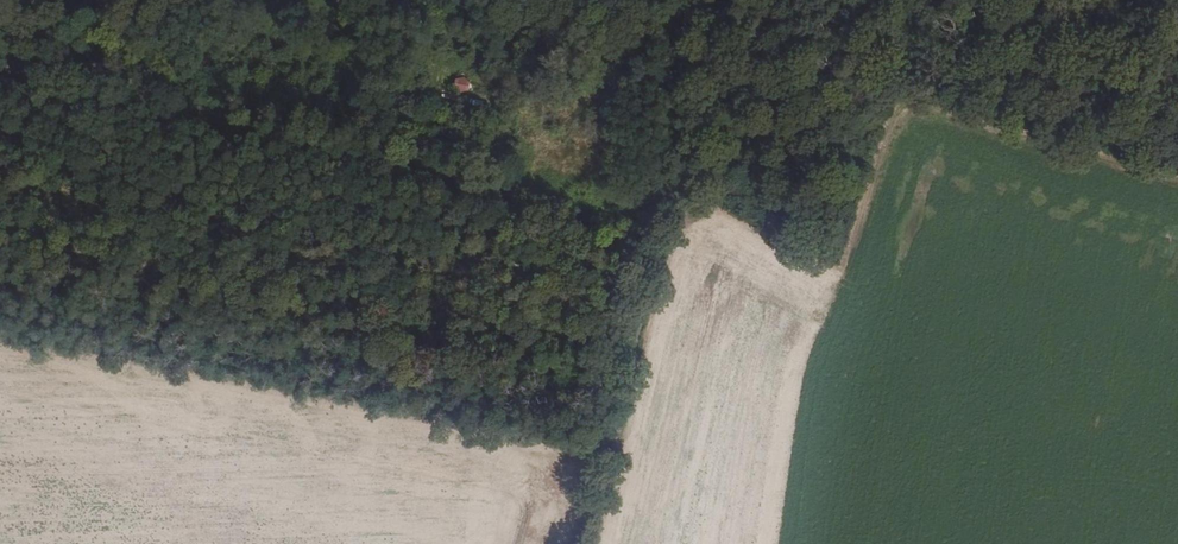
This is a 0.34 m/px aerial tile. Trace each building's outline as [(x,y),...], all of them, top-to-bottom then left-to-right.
[(458,92),(473,89),(471,76),(456,78),(458,92)]
